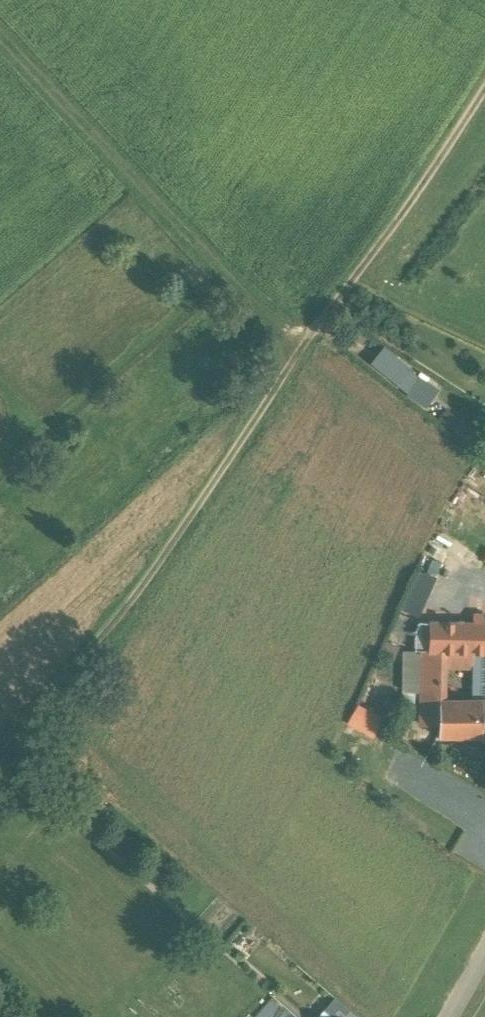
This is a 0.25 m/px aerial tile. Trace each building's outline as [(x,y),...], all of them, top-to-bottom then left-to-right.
[(380,346),(366,365),(424,407),(438,388),(380,346)] [(420,570),(403,610),(417,616),(434,576),(420,570)] [(474,654),(475,625),(431,624),(431,652),(431,653),(438,654),(474,654)] [(474,654),(474,699),(482,699),(482,700),(484,700),(484,701),(484,626),(475,625),(474,654)] [(438,654),(431,653),(431,652),(431,630),(419,629),(418,652),(405,651),(405,693),(421,693),(420,725),(438,725),(439,705),(440,705),(441,669),(438,669),(438,654)] [(481,704),(441,705),(440,705),(439,705),(438,725),(438,738),(481,738),(481,704)] [(100,840),(115,823),(107,816),(93,833),(100,840)] [(335,999),(325,1011),(331,1016),(355,1016),(335,999)]
